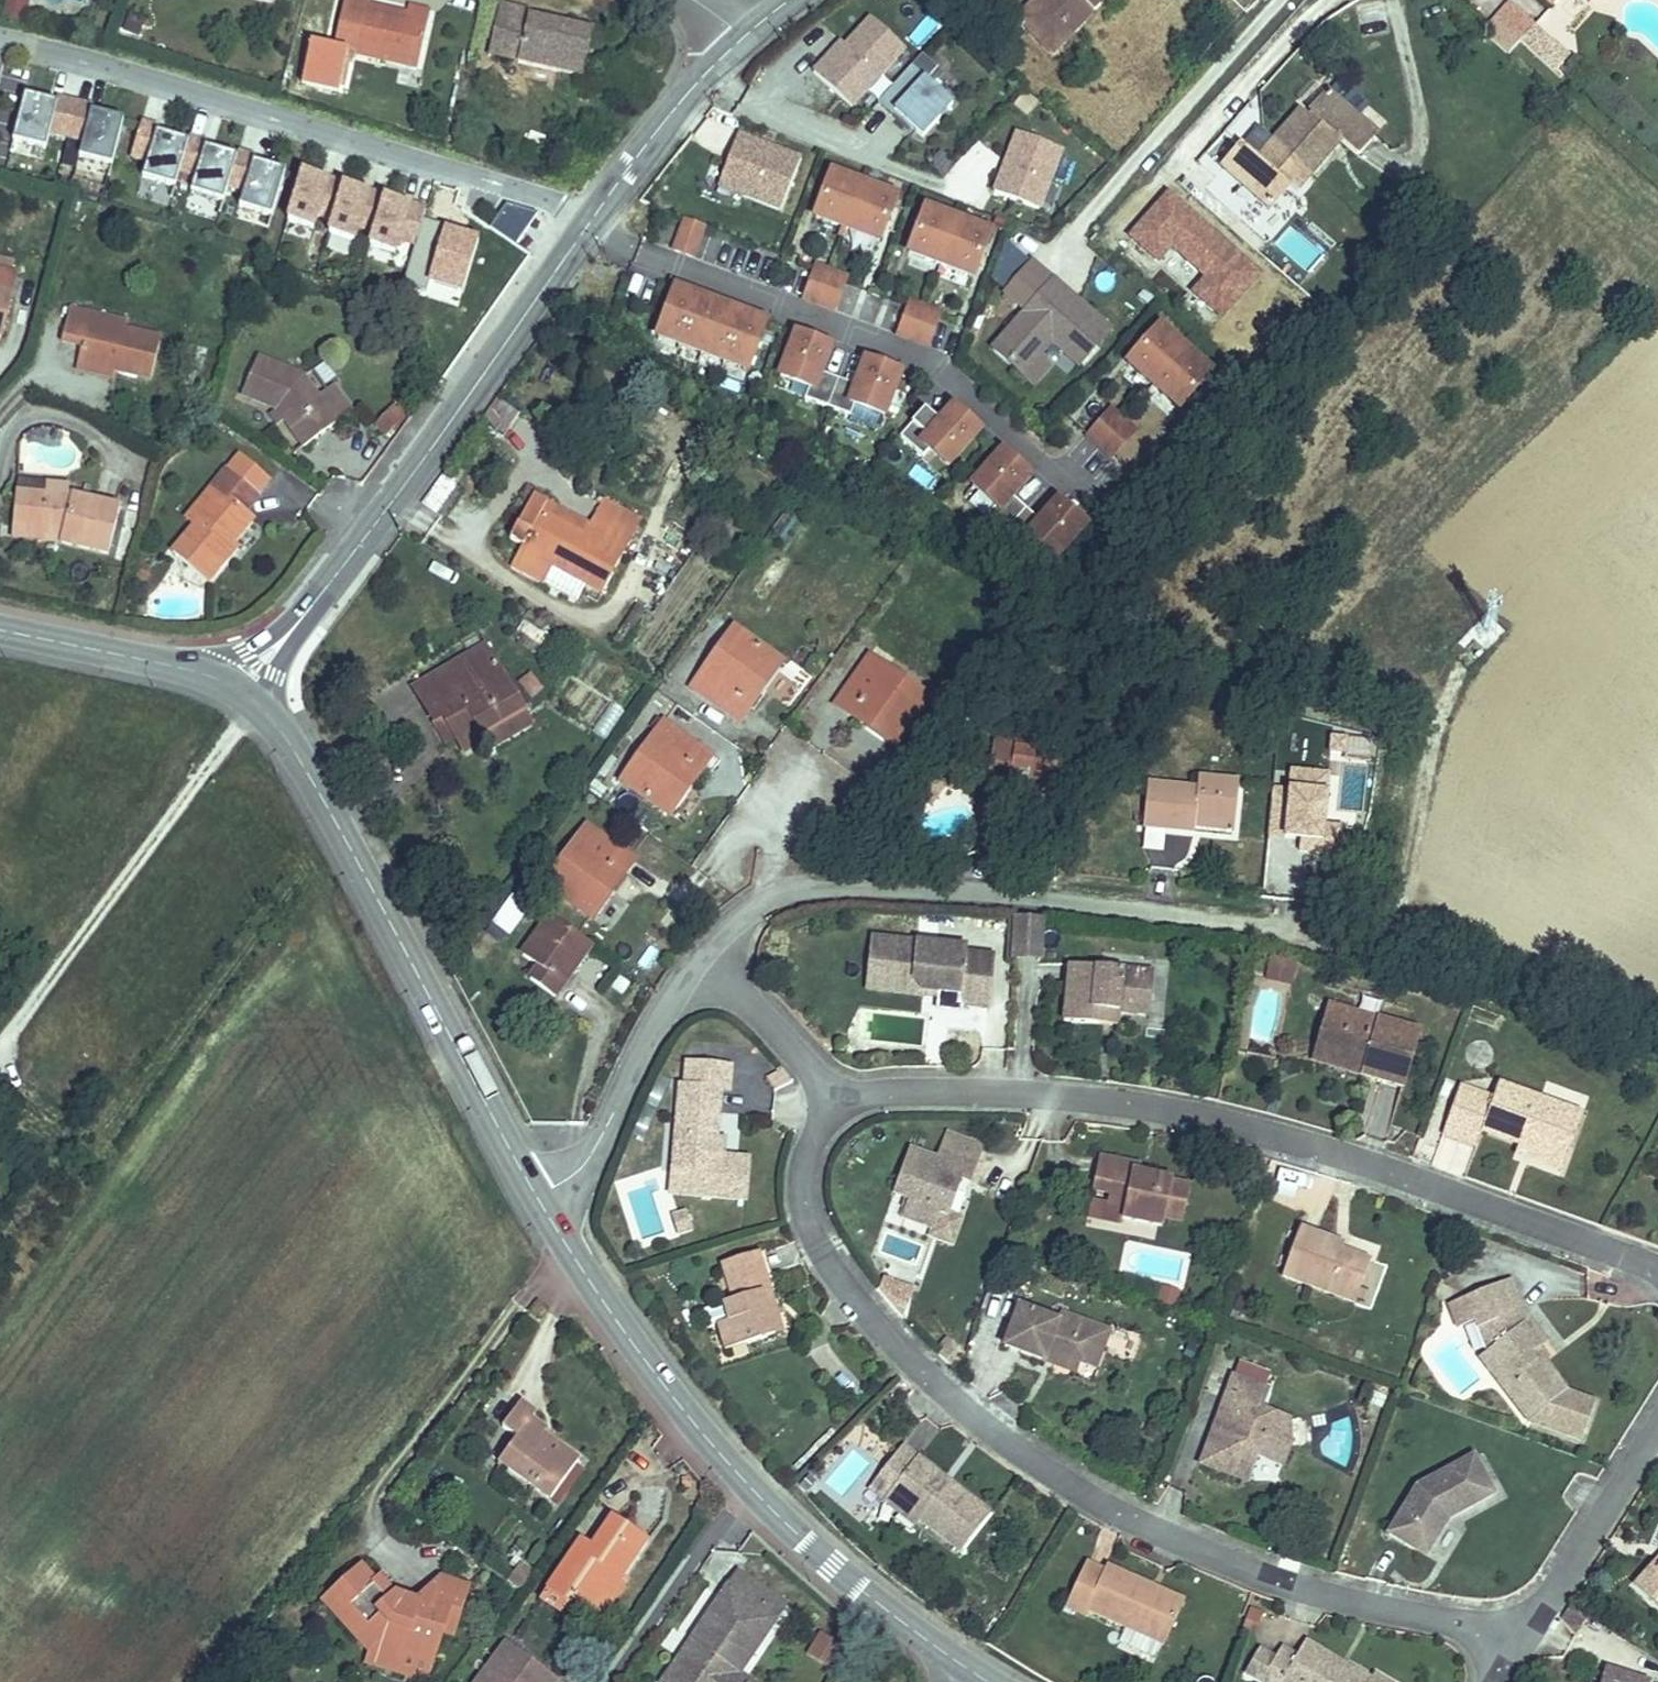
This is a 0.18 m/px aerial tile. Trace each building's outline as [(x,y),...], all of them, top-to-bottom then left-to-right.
[(3,16),(23,22),(28,6),(8,0),(3,16)] [(417,69),(428,19),(407,14),(367,5),(369,0),(344,0),(333,50),(417,69)] [(1059,49),(1029,20),(1048,0),(1031,0),(1014,18),(1053,55),(1059,49)] [(1029,20),(1059,49),(1105,0),(1048,0),(1029,20)] [(518,62),(582,77),(593,30),(561,23),(560,28),(553,27),(554,21),(530,16),(531,11),(500,4),(492,39),(522,46),(518,62)] [(1482,33),(1507,56),(1518,43),(1533,27),(1509,4),(1482,33)] [(407,14),(428,19),(430,12),(409,7),(407,14)] [(123,30),(139,36),(145,20),(129,14),(123,30)] [(871,19),(861,29),(846,46),(841,42),(813,73),(851,108),(905,49),(871,19)] [(846,46),(861,29),(857,25),(841,42),(846,46)] [(1567,58),(1533,27),(1518,43),(1552,74),(1567,58)] [(488,56),(518,62),(522,46),(492,39),(488,56)] [(911,67),(877,104),(891,117),(895,112),(922,137),(952,105),(911,67)] [(1038,105),(1022,91),(1012,103),(1028,117),(1038,105)] [(1223,168),(1269,209),(1290,186),(1296,191),(1310,175),(1274,143),(1263,130),(1260,92),(1224,133),(1241,147),(1223,168)] [(1274,143),(1310,175),(1340,141),(1357,156),(1375,135),(1329,93),(1309,116),(1302,111),(1274,143)] [(66,138),(75,104),(57,99),(56,103),(24,95),(13,141),(45,150),(49,134),(66,138)] [(111,167),(123,121),(92,113),(93,108),(75,104),(66,138),(83,143),(79,158),(111,167)] [(895,112),(891,117),(912,135),(915,131),(895,112)] [(179,172),(188,142),(157,132),(158,128),(141,123),(131,157),(147,162),(142,178),(174,187),(179,172)] [(994,193),(1039,210),(1062,150),(1017,133),(994,193)] [(800,159),(738,135),(718,186),(781,210),(800,159)] [(227,186),(237,156),(205,147),(207,143),(189,137),(188,142),(179,172),(195,177),(190,192),(223,202),(227,186)] [(271,217),(285,171),(254,162),(255,157),(238,152),(237,156),(227,186),(244,191),(239,207),(271,217)] [(333,220),(344,184),(303,172),(288,221),(312,229),(317,215),(333,220)] [(863,185),(831,173),(815,217),(847,230),(863,185)] [(374,233),(385,197),(344,184),(333,220),(329,234),(353,241),(358,228),(374,233)] [(896,197),(887,194),(863,185),(847,230),(879,242),(896,197)] [(1257,274),(1168,195),(1132,236),(1158,259),(1172,244),(1208,276),(1195,292),(1221,315),(1257,274)] [(415,245),(426,209),(385,197),(374,233),(370,246),(394,254),(399,240),(415,245)] [(515,247),(538,214),(506,204),(489,229),(515,247)] [(958,221),(926,209),(910,253),(941,265),(958,221)] [(693,257),(704,226),(685,219),(674,250),(693,257)] [(991,233),(982,230),(958,221),(941,265),(974,278),(991,233)] [(1127,241),(1120,252),(1151,271),(1158,260),(1127,241)] [(6,274),(10,261),(0,259),(0,273),(6,274)] [(1005,293),(1026,312),(1053,282),(1031,263),(1005,293)] [(806,300),(833,310),(845,278),(817,268),(806,300)] [(1,337),(15,277),(6,274),(0,273),(0,337),(1,337)] [(1109,332),(1053,282),(993,350),(1015,370),(1045,336),(1052,342),(1079,366),(1109,332)] [(766,323),(675,288),(657,337),(748,371),(766,323)] [(927,345),(939,314),(911,303),(899,335),(927,345)] [(115,370),(151,379),(161,339),(125,330),(89,321),(91,313),(70,308),(62,341),(82,346),(78,361),(115,370)] [(89,321),(125,330),(127,322),(91,313),(89,321)] [(1128,364),(1154,386),(1185,351),(1159,328),(1128,364)] [(804,398),(828,407),(839,379),(821,372),(830,346),(796,333),(780,376),(809,387),(804,398)] [(1052,342),(1045,336),(1015,370),(1033,386),(1046,371),(1035,361),(1052,342)] [(1211,373),(1185,351),(1154,386),(1180,409),(1211,373)] [(257,358),(242,395),(277,410),(285,421),(304,447),(352,412),(332,386),(317,397),(303,377),(257,358)] [(856,385),(839,379),(828,407),(851,416),(855,404),(884,415),(900,373),(866,359),(856,385)] [(76,368),(114,378),(115,370),(78,361),(76,368)] [(520,415),(496,398),(478,423),(502,440),(520,415)] [(391,410),(401,420),(406,415),(396,405),(391,410)] [(980,431),(954,408),(940,423),(924,409),(900,437),(923,457),(929,451),(948,468),(980,431)] [(278,426),(285,421),(277,410),(270,415),(278,426)] [(375,428),(385,437),(401,420),(391,410),(375,428)] [(1111,457),(1135,430),(1113,411),(1089,437),(1111,457)] [(987,516),(1006,532),(1027,510),(1012,497),(1030,476),(1003,452),(972,486),(996,506),(987,516)] [(194,527),(172,552),(208,583),(232,554),(232,553),(226,548),(229,543),(231,545),(254,518),(246,511),(259,495),(228,470),(215,486),(223,493),(194,527)] [(442,476),(422,504),(445,521),(465,492),(442,476)] [(16,493),(45,496),(46,485),(18,482),(16,493)] [(16,493),(13,525),(37,534),(54,531),(63,533),(60,543),(108,554),(119,508),(68,496),(69,487),(46,485),(45,496),(16,493)] [(186,520),(194,527),(223,493),(215,486),(186,520)] [(602,593),(641,520),(603,500),(588,526),(533,497),(510,539),(522,546),(511,567),(577,601),(585,584),(602,593)] [(1040,522),(1027,510),(1006,532),(1024,549),(1032,539),(1055,560),(1086,526),(1059,501),(1040,522)] [(12,538),(60,543),(63,533),(54,531),(37,534),(13,525),(12,538)] [(226,548),(232,553),(238,545),(234,542),(231,545),(229,543),(226,548)] [(136,579),(147,582),(151,566),(140,563),(136,579)] [(739,722),(782,662),(735,629),(692,688),(739,722)] [(531,725),(485,647),(414,688),(446,743),(455,737),(464,752),(485,740),(490,749),(531,725)] [(835,704),(895,746),(928,698),(869,657),(835,704)] [(669,815),(711,756),(664,722),(622,781),(669,815)] [(1009,780),(1007,792),(1032,796),(1029,814),(1061,819),(1067,781),(1059,780),(1064,749),(1041,746),(1040,753),(1016,749),(1017,742),(994,738),(988,776),(1009,780)] [(1040,753),(1041,746),(1017,742),(1016,749),(1040,753)] [(1007,792),(1009,780),(988,776),(986,788),(1007,792)] [(1234,824),(1238,783),(1198,778),(1197,789),(1147,784),(1143,826),(1231,836),(1233,824),(1234,824)] [(592,919),(635,859),(587,825),(544,884),(592,919)] [(592,945),(551,916),(523,955),(539,967),(530,979),(555,997),(592,945)] [(1039,961),(1042,917),(1015,916),(1012,959),(1039,961)] [(873,937),(868,974),(913,979),(923,992),(939,994),(959,996),(957,1005),(988,1009),(994,956),(966,953),(966,947),(873,937)] [(1267,975),(1292,981),(1296,963),(1272,957),(1267,975)] [(1153,974),(1069,965),(1064,1021),(1098,1025),(1100,1011),(1118,1013),(1149,1016),(1153,974)] [(867,991),(939,999),(939,994),(923,992),(913,979),(868,974),(867,991)] [(1329,1008),(1317,1050),(1356,1062),(1357,1058),(1367,1061),(1363,1076),(1403,1087),(1418,1033),(1329,1008)] [(1116,1027),(1118,1013),(1100,1011),(1098,1025),(1116,1027)] [(1313,1061),(1363,1076),(1367,1061),(1357,1058),(1356,1062),(1317,1050),(1313,1061)] [(729,1092),(729,1089),(731,1067),(686,1063),(684,1086),(679,1086),(670,1194),(746,1201),(749,1159),(724,1156),(725,1140),(717,1139),(721,1091),(729,1092)] [(1482,1131),(1517,1144),(1565,1162),(1582,1115),(1499,1085),(1494,1099),(1460,1086),(1442,1134),(1476,1147),(1482,1131)] [(983,1145),(947,1132),(937,1160),(942,1161),(944,1153),(976,1165),(983,1145)] [(1565,1162),(1517,1144),(1515,1152),(1562,1170),(1565,1162)] [(976,1165),(944,1153),(942,1161),(937,1160),(910,1150),(894,1194),(909,1199),(902,1218),(932,1229),(930,1236),(952,1244),(961,1220),(947,1215),(960,1179),(969,1182),(976,1165)] [(1182,1221),(1190,1186),(1156,1179),(1156,1176),(1148,1174),(1146,1182),(1137,1180),(1139,1172),(1140,1166),(1099,1158),(1092,1190),(1109,1194),(1107,1205),(1124,1209),(1122,1218),(1162,1226),(1164,1217),(1182,1221)] [(1148,1174),(1139,1172),(1137,1180),(1146,1182),(1148,1174)] [(1124,1209),(1107,1205),(1090,1202),(1087,1217),(1121,1224),(1122,1218),(1124,1209)] [(691,1230),(685,1213),(673,1217),(679,1234),(691,1230)] [(1370,1261),(1343,1252),(1330,1247),(1332,1241),(1299,1229),(1282,1277),(1355,1303),(1370,1261)] [(1332,1241),(1330,1247),(1343,1252),(1345,1245),(1332,1241)] [(725,1350),(774,1335),(761,1293),(770,1290),(758,1253),(721,1264),(733,1301),(703,1311),(708,1327),(717,1325),(725,1350)] [(1475,1322),(1478,1329),(1494,1322),(1502,1341),(1486,1352),(1479,1358),(1528,1421),(1581,1440),(1595,1402),(1567,1392),(1545,1363),(1541,1357),(1536,1361),(1532,1355),(1541,1348),(1520,1321),(1517,1313),(1523,1311),(1511,1280),(1449,1305),(1458,1328),(1475,1322)] [(774,1335),(783,1333),(770,1290),(761,1293),(774,1335)] [(530,1311),(541,1319),(549,1309),(538,1301),(530,1311)] [(1004,1346),(1044,1361),(1047,1352),(1080,1365),(1096,1370),(1111,1331),(1061,1313),(1058,1321),(1019,1307),(1004,1346)] [(1517,1313),(1520,1321),(1541,1348),(1546,1344),(1526,1318),(1523,1311),(1517,1313)] [(1494,1322),(1478,1329),(1486,1352),(1502,1341),(1494,1322)] [(1541,1357),(1545,1363),(1549,1359),(1541,1348),(1532,1355),(1536,1361),(1541,1357)] [(1047,1352),(1044,1361),(1077,1373),(1080,1365),(1047,1352)] [(1239,1363),(1233,1378),(1265,1389),(1270,1375),(1239,1363)] [(1211,1437),(1201,1465),(1248,1482),(1257,1455),(1283,1465),(1291,1445),(1289,1421),(1260,1410),(1267,1390),(1265,1389),(1233,1378),(1225,1399),(1231,1416),(1224,1434),(1211,1437)] [(1225,1399),(1211,1437),(1224,1434),(1231,1416),(1225,1399)] [(507,1469),(551,1500),(551,1499),(577,1464),(578,1462),(543,1436),(546,1432),(530,1421),(535,1414),(520,1404),(502,1428),(517,1438),(499,1462),(501,1464),(507,1469)] [(990,1515),(902,1446),(869,1489),(885,1502),(889,1497),(919,1520),(961,1553),(990,1515)] [(1473,1457),(1417,1488),(1389,1534),(1425,1556),(1444,1524),(1442,1523),(1448,1513),(1453,1516),(1493,1494),(1473,1457)] [(494,1475),(500,1479),(507,1469),(501,1464),(494,1475)] [(551,1499),(559,1505),(584,1469),(577,1464),(551,1499)] [(889,1497),(885,1502),(915,1525),(919,1520),(889,1497)] [(1442,1523),(1444,1524),(1453,1516),(1448,1513),(1442,1523)] [(541,1600),(561,1613),(571,1598),(601,1618),(627,1580),(622,1577),(646,1542),(611,1519),(591,1549),(580,1542),(541,1600)] [(1635,1586),(1657,1607),(1657,1561),(1635,1586)] [(507,1581),(521,1591),(534,1573),(521,1563),(507,1581)] [(1184,1601),(1161,1590),(1158,1595),(1147,1590),(1149,1585),(1107,1566),(1104,1571),(1086,1563),(1066,1607),(1086,1616),(1088,1611),(1164,1645),(1184,1601)] [(365,1662),(397,1672),(404,1652),(433,1661),(442,1631),(447,1614),(458,1618),(468,1586),(441,1578),(418,1601),(417,1601),(415,1609),(406,1606),(395,1594),(380,1578),(376,1582),(361,1566),(347,1579),(353,1586),(335,1602),(351,1619),(345,1625),(369,1651),(365,1662)] [(670,1681),(735,1681),(741,1674),(786,1605),(738,1572),(691,1640),(714,1655),(706,1667),(695,1669),(679,1657),(665,1678),(670,1681)] [(323,1601),(345,1625),(351,1619),(335,1602),(353,1586),(347,1579),(323,1601)] [(1158,1595),(1161,1590),(1149,1585),(1147,1590),(1158,1595)] [(406,1606),(415,1609),(417,1601),(395,1594),(406,1606)] [(1576,1637),(1588,1617),(1569,1606),(1561,1619),(1576,1637)] [(442,1631),(453,1635),(458,1618),(447,1614),(442,1631)] [(808,1654),(831,1668),(844,1647),(821,1633),(808,1654)] [(691,1640),(679,1657),(695,1669),(706,1667),(714,1655),(691,1640)] [(1374,1675),(1371,1679),(1346,1665),(1343,1671),(1318,1656),(1321,1651),(1305,1641),(1296,1657),(1281,1648),(1274,1659),(1266,1674),(1280,1681),(1385,1681),(1374,1675)] [(477,1681),(556,1681),(558,1680),(507,1642),(477,1681)] [(1274,1659),(1260,1651),(1246,1675),(1259,1681),(1280,1681),(1266,1674),(1274,1659)] [(1343,1671),(1346,1665),(1321,1651),(1318,1656),(1343,1671)] [(397,1672),(426,1681),(433,1661),(404,1652),(397,1672)] [(1601,1681),(1650,1681),(1605,1668),(1601,1681)]
